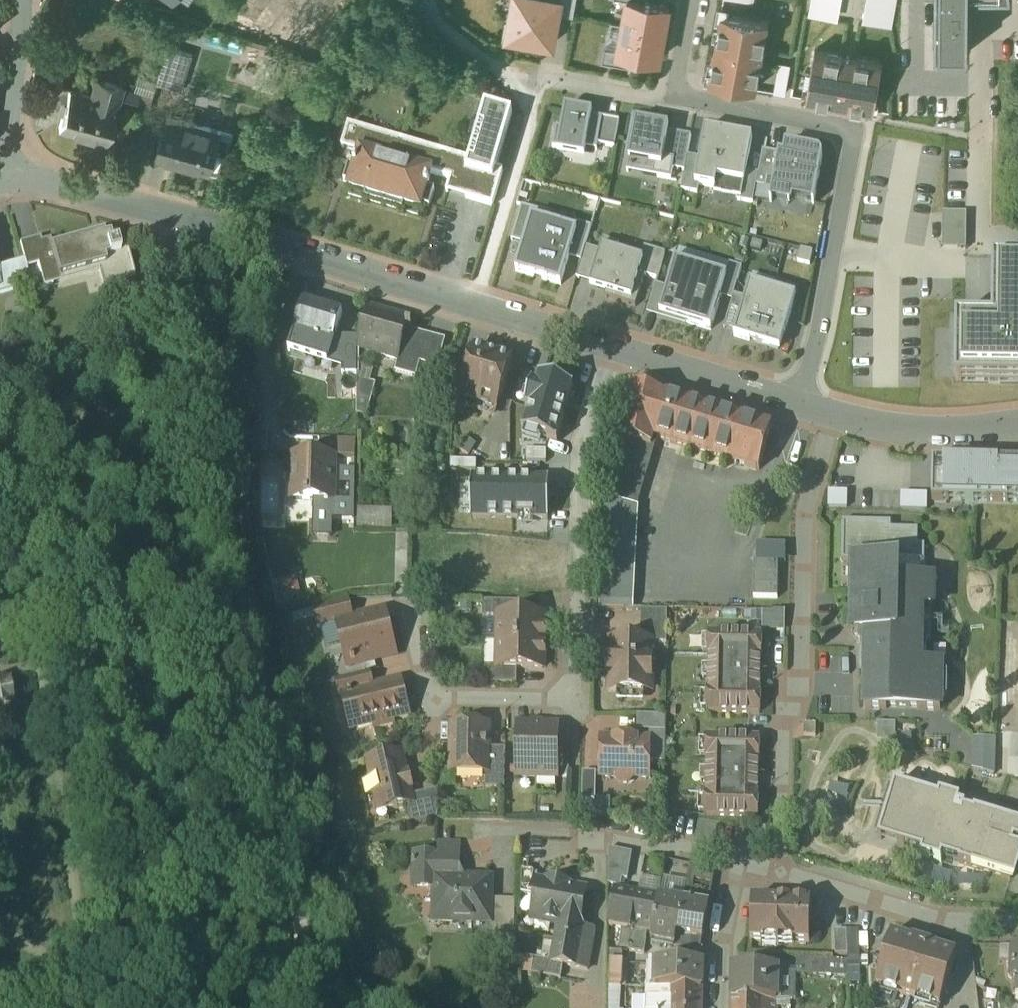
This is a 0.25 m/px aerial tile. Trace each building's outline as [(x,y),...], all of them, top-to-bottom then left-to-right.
[(501,31),(553,41),(561,0),(507,0),(501,31)] [(628,0),(627,0),(618,49),(660,57),(668,7),(628,0)] [(808,15),(838,20),(841,0),(811,0),(808,15)] [(863,22),(892,27),(897,0),(866,0),(863,22)] [(934,51),(968,52),(969,0),(935,0),(934,51)] [(768,21),(720,13),(709,80),(757,89),(768,21)] [(171,49),(166,71),(187,75),(191,53),(171,49)] [(882,61),(815,50),(807,98),(874,109),(882,61)] [(282,61),(263,56),(255,84),(274,90),(282,61)] [(66,68),(53,64),(47,85),(60,89),(66,68)] [(112,101),(70,90),(60,127),(107,141),(118,103),(112,101)] [(152,99),(121,90),(119,95),(114,93),(112,101),(118,103),(148,112),(152,99)] [(222,130),(168,115),(157,155),(210,170),(211,169),(218,171),(223,154),(228,155),(234,134),(222,131),(222,130)] [(592,120),(564,116),(557,160),(585,165),(592,120)] [(513,126),(485,118),(472,165),(467,183),(495,191),(499,176),(513,126)] [(671,128),(638,121),(628,172),(661,178),(671,128)] [(472,165),(348,130),(341,154),(450,185),(446,199),(494,213),(505,178),(499,176),(495,191),(467,183),(472,165)] [(753,139),(705,130),(700,159),(696,179),(695,185),(699,186),(739,193),(743,194),(747,172),(753,139)] [(821,158),(785,152),(776,203),(811,209),(821,158)] [(684,177),(696,179),(700,159),(688,157),(684,177)] [(396,171),(360,161),(348,201),(385,211),(396,171)] [(431,181),(396,171),(385,211),(420,221),(431,181)] [(759,174),(747,172),(743,194),(739,193),(738,201),(753,204),(759,174)] [(695,185),(696,179),(684,177),(682,191),(698,194),(699,186),(695,185)] [(945,248),(969,248),(969,212),(945,212),(945,248)] [(578,231),(532,217),(515,273),(561,287),(578,231)] [(91,239),(52,250),(58,273),(84,266),(85,272),(105,266),(111,288),(124,284),(124,285),(125,285),(125,284),(127,283),(128,286),(136,283),(127,247),(121,248),(122,250),(120,251),(118,244),(113,245),(111,236),(91,242),(91,239)] [(53,286),(41,240),(20,246),(25,262),(27,270),(38,266),(45,288),(53,286)] [(644,260),(602,248),(590,287),(606,292),(605,297),(636,306),(648,265),(643,263),(644,260)] [(993,259),(992,319),(976,318),(959,318),(958,380),(1017,381),(1017,259),(993,259)] [(728,276),(675,260),(659,315),(712,331),(728,276)] [(0,269),(0,295),(32,287),(27,270),(25,262),(0,269)] [(796,297),(749,283),(733,337),(780,351),(796,297)] [(343,315),(304,303),(289,351),(328,364),(336,338),(343,315)] [(410,322),(369,310),(358,349),(399,361),(395,373),(416,379),(420,365),(421,364),(428,336),(412,332),(413,329),(408,328),(410,322)] [(446,341),(428,336),(421,364),(438,369),(446,341)] [(356,337),(336,338),(328,364),(343,367),(342,375),(357,375),(356,337)] [(466,377),(464,385),(464,402),(494,411),(503,397),(513,362),(475,351),(466,377)] [(466,377),(456,374),(455,399),(464,402),(464,385),(466,377)] [(376,384),(357,379),(357,415),(367,418),(376,384)] [(573,388),(540,379),(537,386),(533,384),(526,408),(530,409),(523,434),(557,444),(573,388)] [(773,426),(664,394),(663,396),(629,385),(616,438),(619,439),(655,449),(657,442),(760,473),(766,447),(773,426)] [(251,432),(251,453),(269,453),(269,432),(251,432)] [(655,449),(619,439),(607,500),(635,508),(655,449)] [(464,519),(555,522),(557,461),(549,461),(549,450),(528,449),(528,467),(492,465),(491,477),(465,476),(464,519)] [(930,454),(930,496),(1017,497),(1017,455),(930,454)] [(334,457),(284,456),(284,469),(294,470),(293,500),(333,501),(334,457)] [(850,505),(849,492),(832,493),(832,506),(850,505)] [(607,500),(606,499),(605,507),(603,543),(633,544),(635,508),(607,500)] [(338,512),(338,532),(357,531),(357,512),(338,512)] [(392,513),(359,512),(359,524),(392,525),(392,513)] [(633,544),(603,543),(600,610),(625,611),(625,610),(630,610),(633,544)] [(757,598),(780,598),(780,565),(789,565),(789,544),(756,544),(757,598)] [(901,560),(850,559),(849,635),(863,635),(862,711),(944,712),(945,664),(924,663),(925,610),(937,610),(937,578),(900,578),(901,560)] [(348,602),(313,611),(318,631),(338,626),(338,625),(352,621),(348,602)] [(520,603),(484,603),(483,618),(499,618),(499,617),(519,617),(520,603)] [(668,612),(642,612),(641,643),(652,643),(652,644),(667,644),(668,612)] [(765,633),(788,633),(788,612),(764,612),(765,633)] [(352,621),(338,625),(338,626),(349,667),(395,656),(385,613),(352,621)] [(519,617),(499,617),(499,618),(499,643),(545,644),(545,637),(544,637),(544,617),(519,617)] [(709,658),(709,691),(707,691),(707,714),(761,716),(762,693),(761,693),(761,659),(762,659),(763,636),(708,635),(708,658),(709,658)] [(641,643),(611,642),(611,652),(607,652),(607,676),(611,676),(610,692),(648,693),(648,680),(652,680),(652,644),(652,643),(641,643)] [(545,644),(499,643),(498,668),(498,670),(518,670),(543,670),(544,651),(545,651),(545,644)] [(0,671),(0,692),(3,707),(35,702),(29,666),(0,671)] [(518,670),(498,670),(498,668),(486,668),(485,685),(517,685),(518,670)] [(371,675),(336,683),(339,698),(342,697),(374,689),(371,675)] [(374,689),(342,697),(351,731),(373,726),(374,730),(395,725),(394,721),(410,717),(402,682),(374,689)] [(880,724),(880,741),(895,741),(895,724),(880,724)] [(542,725),(533,725),(533,727),(519,727),(517,779),(557,780),(559,728),(544,728),(542,725)] [(489,728),(453,728),(452,774),(487,775),(488,775),(489,751),(489,728)] [(631,739),(621,739),(621,741),(602,741),(601,778),(618,779),(618,781),(622,785),(629,785),(633,781),(633,779),(650,780),(650,742),(631,741),(631,739)] [(707,779),(759,779),(759,763),(760,763),(761,740),(707,739),(706,762),(707,762),(707,779)] [(996,740),(974,739),(973,770),(995,776),(996,740)] [(506,751),(489,751),(488,775),(487,775),(487,790),(506,791),(506,751)] [(402,756),(368,764),(372,783),(365,784),(368,799),(376,797),(376,798),(383,797),(387,812),(406,808),(414,806),(412,798),(410,791),(412,791),(409,777),(407,777),(402,756)] [(597,774),(584,774),(583,802),(596,803),(597,774)] [(759,779),(707,779),(707,795),(706,795),(705,818),(759,819),(760,796),(759,796),(759,779)] [(882,827),(901,833),(897,845),(922,853),(921,858),(941,864),(943,859),(1013,881),(1017,865),(1017,824),(959,806),(961,801),(940,794),(938,798),(905,788),(901,801),(891,797),(882,827)] [(439,792),(412,798),(414,806),(406,808),(411,827),(438,821),(439,792)] [(633,855),(610,850),(610,886),(622,888),(623,880),(629,881),(633,855)] [(457,858),(416,857),(416,863),(414,863),(413,866),(416,866),(415,888),(435,889),(436,879),(460,879),(460,876),(457,870),(457,858)] [(716,871),(691,866),(688,880),(713,885),(711,893),(711,894),(712,895),(716,871)] [(539,875),(522,872),(522,896),(532,898),(532,899),(533,900),(536,883),(537,883),(539,875)] [(460,879),(436,879),(435,889),(435,923),(458,923),(458,921),(490,922),(491,922),(491,901),(492,880),(460,879)] [(568,886),(549,882),(548,885),(537,883),(536,883),(533,900),(537,900),(533,921),(558,925),(585,930),(585,929),(580,928),(587,892),(567,889),(568,886)] [(638,897),(616,894),(611,928),(625,930),(622,948),(629,949),(638,897)] [(660,901),(638,897),(629,949),(637,950),(636,953),(645,954),(647,942),(644,941),(645,934),(653,935),(660,901)] [(516,901),(491,901),(491,922),(490,922),(489,933),(515,934),(516,901)] [(684,905),(660,901),(653,935),(652,942),(675,946),(675,950),(676,950),(678,935),(684,905)] [(812,903),(752,901),(751,943),(778,944),(777,948),(780,948),(780,944),(810,945),(812,903)] [(709,910),(684,905),(678,935),(676,950),(701,954),(703,940),(704,940),(709,910)] [(585,930),(558,925),(558,926),(559,926),(552,963),(552,964),(564,966),(588,971),(594,940),(595,932),(585,930)] [(848,956),(847,932),(835,933),(836,957),(848,956)] [(859,932),(847,932),(848,956),(849,971),(861,970),(859,932)] [(912,942),(903,939),(892,936),(876,989),(939,1007),(941,1007),(957,955),(946,952),(937,949),(938,947),(925,944),(912,942)] [(829,962),(797,959),(796,976),(828,978),(829,962)] [(552,963),(535,960),(532,975),(562,981),(564,966),(552,964),(552,963)] [(623,963),(611,962),(610,989),(621,989),(623,963)] [(703,964),(657,963),(656,989),(672,990),(702,991),(703,964)] [(778,970),(734,969),(733,1002),(778,1003),(778,970)] [(610,989),(610,1007),(620,1007),(621,989),(610,989)] [(672,990),(672,1000),(648,999),(647,1007),(702,1007),(702,991),(672,990)]
